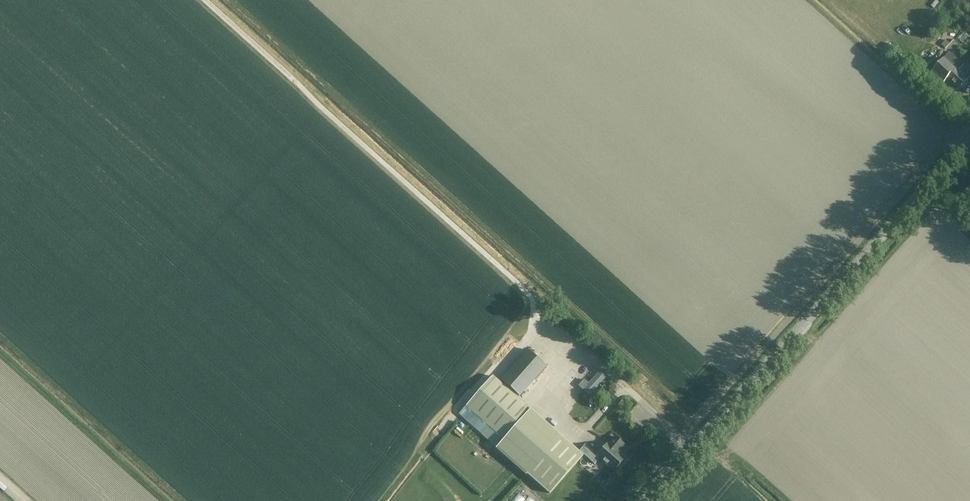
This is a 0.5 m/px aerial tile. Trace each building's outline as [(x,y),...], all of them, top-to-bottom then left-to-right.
[(963,42),(969,36),(964,31),(958,38),(963,42)] [(946,48),(950,43),(946,39),(942,44),(946,48)] [(960,88),(968,79),(958,71),(964,64),(950,52),(927,77),(939,88),(949,77),(960,88)] [(500,382),(493,376),(492,376),(466,406),(503,439),(530,409),(518,398),(546,366),(527,349),(501,379),(502,380),(500,382)] [(590,396),(606,377),(600,371),(589,383),(585,380),(579,386),(590,396)] [(530,409),(503,439),(496,447),(550,493),(577,463),(583,456),(582,454),(580,453),(530,409)] [(580,452),(580,453),(582,454),(583,453),(594,464),(600,458),(614,471),(625,458),(617,452),(624,445),(615,437),(608,444),(607,443),(597,455),(585,445),(579,451),(580,452)] [(529,495),(526,499),(519,493),(512,500),(536,500),(529,495)]
